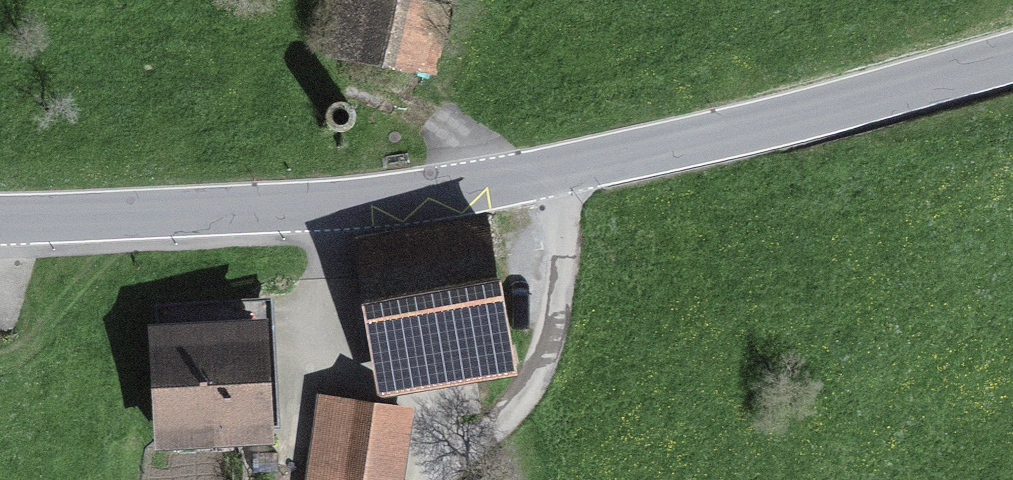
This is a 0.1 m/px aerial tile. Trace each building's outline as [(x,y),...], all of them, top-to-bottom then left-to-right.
[(367,0),(347,0),(329,71),(437,98),(456,23),(367,0)] [(503,232),(368,253),(391,403),(526,383),(503,232)] [(287,339),(160,345),(166,470),(293,464),(287,339)] [(341,416),(331,479),(409,479),(418,429),(341,416)]
